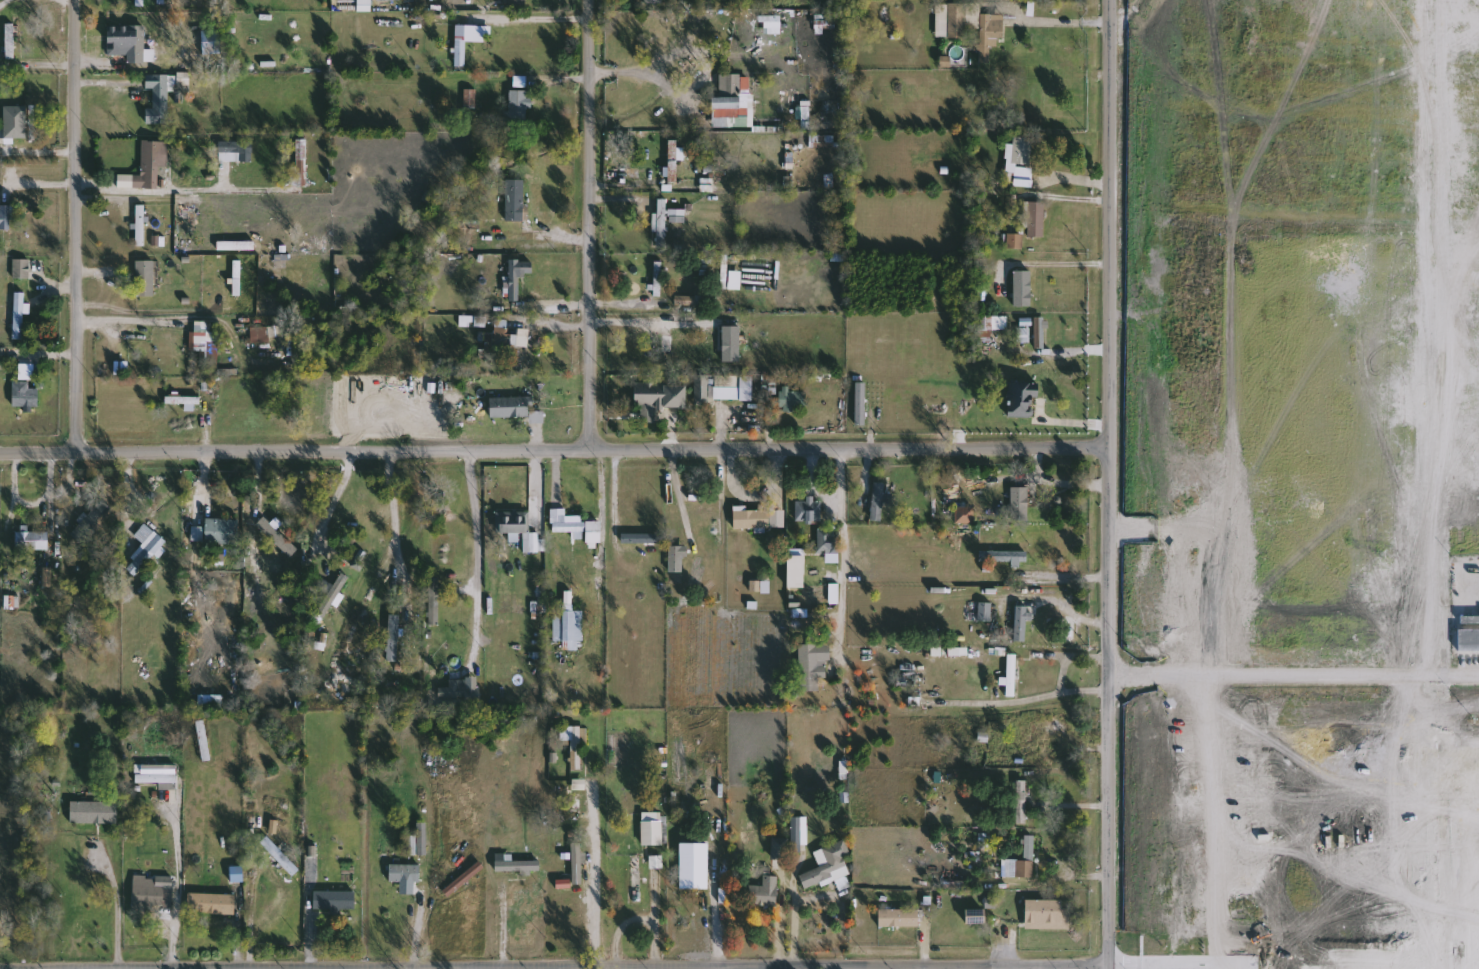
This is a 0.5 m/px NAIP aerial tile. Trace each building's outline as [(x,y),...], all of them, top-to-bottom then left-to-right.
[(508,8),(508,0),(527,0),(527,8),(508,8)] [(937,3),(981,4),(981,15),(1003,16),(1003,38),(982,37),(982,29),(965,28),(965,38),(936,37),(937,3)] [(6,58),(6,24),(17,24),(17,58),(6,58)] [(146,25),(145,63),(128,63),(128,55),(108,55),(109,25),(146,25)] [(457,66),(457,26),(466,26),(466,66),(457,66)] [(146,89),(146,75),(170,75),(170,123),(146,124),(146,108),(155,108),(155,89),(146,89)] [(712,127),(712,97),(720,98),(720,75),(750,75),(750,127),(712,127)] [(510,114),(510,91),(529,91),(529,129),(506,129),(506,114),(510,114)] [(1014,187),(1014,172),(1007,172),(1008,154),(1013,154),(1013,137),(1033,137),(1032,187),(1014,187)] [(308,186),(295,186),(295,139),(308,139),(308,186)] [(165,141),(165,166),(156,166),(156,188),(149,189),(144,188),(144,187),(130,187),(131,174),(139,175),(140,140),(146,140),(146,141),(165,141)] [(253,161),(220,161),(220,142),(253,142),(253,161)] [(525,180),(525,204),(528,204),(528,221),(506,221),(506,180),(525,180)] [(196,219),(178,219),(178,194),(196,194),(196,219)] [(667,200),(667,244),(659,244),(659,200),(667,200)] [(1044,236),(1029,236),(1029,202),(1044,202),(1044,236)] [(147,205),(147,245),(137,245),(137,205),(147,205)] [(685,222),(670,221),(671,210),(686,211),(685,222)] [(481,226),(478,244),(470,242),(473,225),(481,226)] [(1008,248),(1008,234),(1024,234),(1024,248),(1008,248)] [(31,259),(31,279),(14,279),(14,259),(31,259)] [(155,296),(137,296),(137,261),(155,261),(155,296)] [(25,293),(25,340),(14,340),(14,293),(25,293)] [(1008,330),(983,330),(983,317),(1008,317),(1008,330)] [(1045,348),(1036,348),(1036,343),(1020,343),(1019,318),(1045,318),(1045,348)] [(195,350),(195,321),(211,322),(211,333),(219,333),(218,369),(206,368),(206,357),(204,357),(204,351),(195,350)] [(481,332),(495,333),(496,321),(509,322),(508,335),(521,335),(520,356),(495,355),(495,361),(480,361),(481,332)] [(259,327),(283,327),(283,338),(259,338),(259,327)] [(665,365),(664,337),(681,337),(681,364),(665,365)] [(709,402),(697,402),(697,376),(709,376),(709,402)] [(741,400),(716,400),(716,376),(741,376),(741,400)] [(1030,397),(1030,417),(1009,416),(1010,381),(1038,382),(1037,397),(1030,397)] [(30,382),(30,390),(39,390),(39,407),(13,407),(13,382),(30,382)] [(857,426),(857,382),(867,382),(867,426),(857,426)] [(637,384),(682,384),(682,407),(658,406),(658,422),(637,422),(637,384)] [(780,407),(780,392),(807,392),(807,407),(780,407)] [(166,405),(166,397),(200,397),(200,405),(166,405)] [(530,398),(530,418),(491,418),(491,398),(530,398)] [(887,483),(882,521),(871,520),(876,482),(887,483)] [(1029,487),(1029,520),(1012,520),(1012,487),(1029,487)] [(116,512),(84,546),(71,534),(103,499),(116,512)] [(823,500),(823,522),(797,522),(797,500),(823,500)] [(552,509),(567,509),(567,516),(585,516),(585,533),(552,533),(552,509)] [(734,510),(787,511),(787,528),(734,528),(734,510)] [(530,512),(530,533),(497,533),(497,512),(530,512)] [(299,550),(291,558),(257,525),(265,516),(299,550)] [(205,544),(205,520),(239,520),(239,544),(205,544)] [(819,549),(819,529),(839,529),(839,549),(819,549)] [(17,531),(50,531),(50,550),(17,550),(17,531)] [(176,553),(165,566),(154,556),(135,576),(127,569),(158,536),(176,553)] [(1027,552),(1027,560),(981,560),(981,552),(1027,552)] [(788,556),(805,556),(805,588),(788,588),(788,556)] [(350,579),(335,601),(327,596),(343,574),(350,579)] [(440,624),(430,624),(430,578),(440,578),(440,624)] [(993,603),(992,620),(979,619),(980,602),(993,603)] [(584,640),(580,640),(580,649),(555,649),(555,604),(584,604),(584,640)] [(1029,606),(1029,641),(1016,641),(1016,606),(1029,606)] [(830,644),(830,678),(820,678),(820,691),(800,691),(800,645),(830,644)] [(1008,696),(1008,654),(1018,654),(1018,696),(1008,696)] [(901,673),(915,673),(915,686),(901,686),(901,673)] [(481,686),(481,707),(465,707),(465,698),(439,698),(439,687),(450,687),(450,680),(460,680),(460,686),(481,686)] [(223,695),(223,706),(199,706),(199,695),(223,695)] [(197,721),(206,719),(212,759),(203,760),(197,721)] [(563,740),(563,727),(587,727),(587,769),(574,769),(574,740),(563,740)] [(138,784),(138,765),(178,765),(178,789),(160,789),(160,784),(138,784)] [(1027,780),(1027,824),(1018,824),(1018,780),(1027,780)] [(70,823),(71,801),(119,801),(119,823),(70,823)] [(643,845),(643,813),(669,813),(669,845),(643,845)] [(807,817),(807,852),(792,852),(792,817),(807,817)] [(408,835),(418,835),(418,822),(428,822),(428,855),(408,855),(408,835)] [(264,847),(264,830),(281,830),(281,847),(264,847)] [(1002,860),(1024,860),(1025,835),(1035,836),(1033,878),(1002,877),(1002,860)] [(785,846),(788,847),(786,857),(772,855),(774,838),(786,840),(785,846)] [(573,843),(582,843),(582,853),(588,853),(588,863),(583,863),(583,885),(573,885),(573,843)] [(800,875),(821,867),(815,852),(837,843),(848,870),(805,887),(800,875)] [(675,870),(675,845),(706,845),(706,870),(675,870)] [(496,860),(540,860),(540,872),(496,872),(496,860)] [(485,869),(449,896),(444,889),(480,862),(485,869)] [(418,865),(418,882),(390,882),(390,865),(418,865)] [(750,886),(763,886),(764,875),(778,876),(777,906),(749,905),(750,886)] [(174,877),(173,889),(164,889),(163,907),(133,906),(134,876),(174,877)] [(314,912),(314,891),(355,891),(355,912),(314,912)] [(235,894),(235,913),(188,913),(188,894),(235,894)] [(68,905),(68,897),(92,897),(92,905),(68,905)] [(1071,909),(1071,924),(1025,924),(1025,900),(1063,900),(1063,909),(1071,909)] [(879,927),(879,909),(918,909),(918,927),(879,927)]
